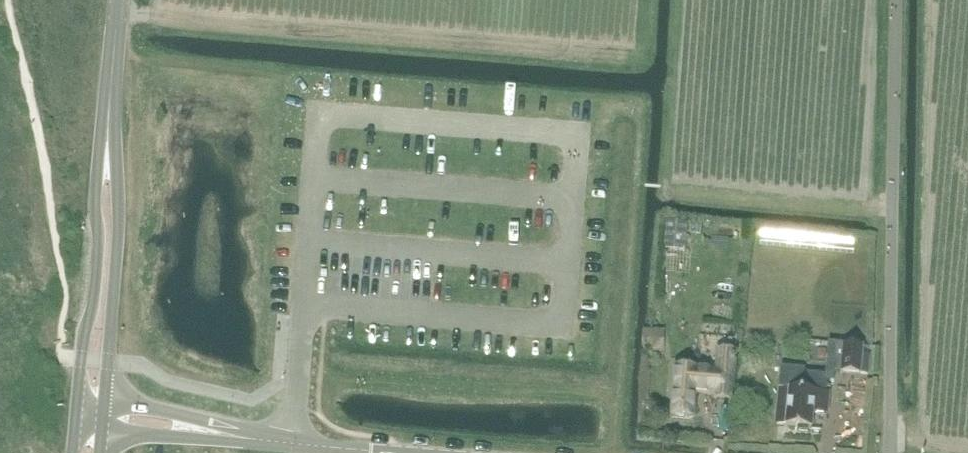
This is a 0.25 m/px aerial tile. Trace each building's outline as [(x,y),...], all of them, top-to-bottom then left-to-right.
[(860,373),(863,346),(837,344),(835,365),(834,371),(860,373)] [(736,352),(735,352),(718,351),(716,371),(709,370),(709,373),(696,372),(696,369),(677,368),(675,387),(674,386),(671,416),(693,418),(695,395),(695,389),(707,390),(707,396),(714,396),(713,400),(731,402),(736,352)] [(805,374),(805,369),(781,367),(779,389),(789,390),(786,426),(798,427),(798,431),(809,433),(810,428),(812,428),(813,413),(824,414),(826,395),(824,395),(825,388),(828,389),(828,387),(827,387),(828,376),(826,376),(805,374)]
